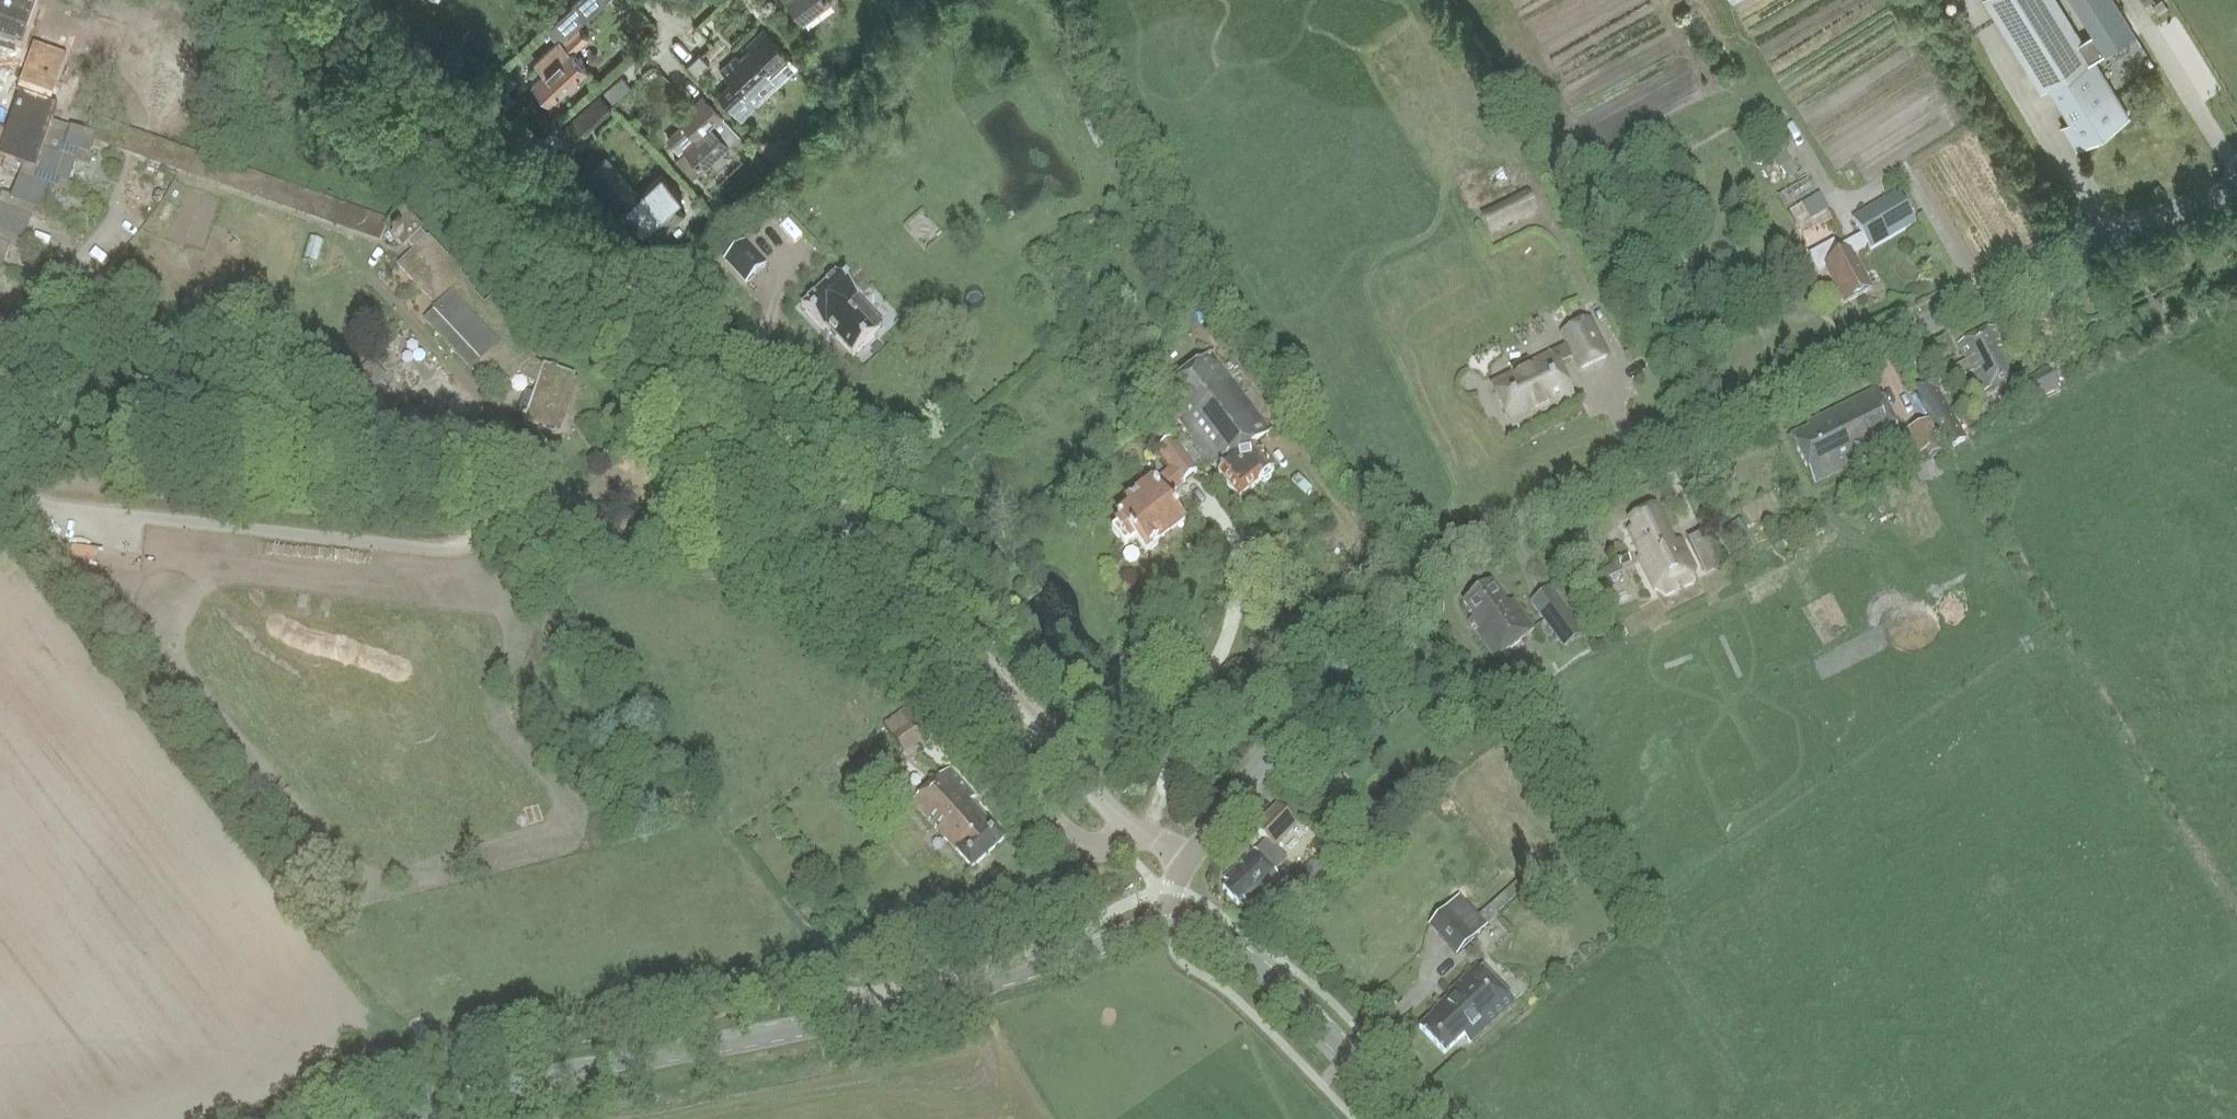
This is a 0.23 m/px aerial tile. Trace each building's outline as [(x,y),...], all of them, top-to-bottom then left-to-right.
[(16,81),(39,11),(6,0),(0,0),(0,76),(16,81)] [(587,70),(572,54),(588,39),(578,27),(587,19),(583,14),(594,3),(596,6),(602,5),(608,0),(580,0),(557,22),(569,35),(559,44),(559,43),(535,65),(544,75),(534,84),(552,103),(587,70)] [(833,0),(786,0),(804,25),(835,2),(833,0)] [(1982,2),(2040,95),(2048,90),(2069,125),(2062,129),(2076,151),(2131,117),(2095,60),(2105,54),(2093,35),(2083,41),(2058,0),(1985,0),(1982,2)] [(732,81),(718,94),(741,120),(798,69),(762,30),(745,45),(752,52),(741,61),(736,56),(722,69),(732,81)] [(5,274),(16,242),(27,245),(38,213),(48,217),(59,184),(70,188),(78,166),(82,155),(93,159),(99,141),(55,125),(60,110),(53,108),(69,60),(34,48),(17,98),(21,99),(9,135),(0,132),(0,174),(5,176),(9,166),(26,171),(15,202),(5,199),(0,212),(0,273),(5,274)] [(700,55),(689,66),(697,74),(708,64),(700,55)] [(627,75),(602,97),(609,104),(633,82),(627,75)] [(609,104),(602,97),(562,132),(574,146),(614,110),(609,104)] [(677,155),(683,149),(686,153),(676,163),(694,182),(740,138),(703,99),(679,122),(685,128),(667,145),(677,155)] [(669,206),(679,197),(660,176),(640,196),(603,158),(587,174),(640,231),(643,228),(655,242),(680,219),(669,206)] [(273,203),(343,227),(350,204),(280,181),(273,203)] [(1529,192),(1481,215),(1491,236),(1539,213),(1529,192)] [(1871,251),(1917,224),(1899,194),(1853,220),(1862,236),(1869,248),(1871,251)] [(1820,195),(1802,206),(1812,222),(1830,211),(1820,195)] [(429,231),(407,208),(385,228),(411,253),(398,267),(437,308),(424,321),(472,372),(485,360),(508,385),(518,375),(528,382),(537,385),(524,425),(559,436),(578,378),(544,367),(535,361),(505,329),(532,304),(513,279),(485,307),(472,294),(473,293),(465,283),(466,282),(459,273),(461,272),(425,235),(429,231)] [(1827,268),(1846,304),(1871,290),(1853,257),(1869,248),(1862,236),(1837,249),(1833,242),(1807,256),(1817,274),(1827,268)] [(745,243),(724,263),(746,287),(768,267),(745,243)] [(842,349),(865,328),(863,327),(871,319),(846,292),(847,291),(848,291),(827,268),(791,301),(812,323),(816,320),(842,349)] [(1510,368),(1514,377),(1492,387),(1512,427),(1516,425),(1518,429),(1532,422),(1530,418),(1571,398),(1556,366),(1574,358),(1580,370),(1606,357),(1589,321),(1563,334),(1568,345),(1529,364),(1527,360),(1510,368)] [(1959,344),(1968,362),(1916,387),(1948,452),(1961,445),(1935,393),(1975,371),(1985,391),(2012,378),(1998,349),(2003,347),(1993,327),(1959,344)] [(1272,433),(1212,355),(1159,396),(1240,501),(1274,474),(1254,447),(1272,433)] [(365,367),(354,377),(368,393),(379,383),(365,367)] [(2058,387),(2049,369),(2032,378),(2041,396),(2058,387)] [(1808,424),(1810,429),(1792,437),(1814,484),(1902,443),(1876,391),(1808,424)] [(1946,454),(1932,422),(1907,433),(1918,459),(1927,455),(1930,461),(1946,454)] [(1118,519),(1121,522),(1112,530),(1124,546),(1134,539),(1145,554),(1184,524),(1164,498),(1197,473),(1171,439),(1157,450),(1171,469),(1126,504),(1131,509),(1118,519)] [(1634,528),(1629,531),(1642,556),(1639,557),(1655,590),(1667,598),(1694,584),(1695,571),(1681,542),(1674,545),(1655,507),(1630,520),(1634,528)] [(1725,569),(1709,534),(1691,542),(1707,577),(1725,569)] [(1626,552),(1616,557),(1622,567),(1631,562),(1626,552)] [(1495,660),(1534,631),(1513,601),(1507,606),(1491,584),(1463,605),(1473,619),(1468,623),(1495,660)] [(1586,634),(1553,590),(1532,605),(1565,650),(1586,634)] [(922,716),(897,732),(910,753),(935,736),(922,716)] [(975,797),(949,769),(912,802),(972,868),(1003,839),(970,802),(975,797)] [(1225,878),(1230,883),(1224,889),(1239,905),(1245,899),(1249,904),(1280,875),(1276,871),(1287,860),(1274,846),(1296,825),(1279,808),(1257,829),(1268,841),(1257,851),(1255,849),(1225,878)] [(1342,875),(1326,859),(1319,867),(1334,882),(1342,875)] [(1318,888),(1300,868),(1289,878),(1299,888),(1306,897),(1307,898),(1318,888)] [(1517,883),(1510,889),(1518,898),(1525,892),(1517,883)] [(1459,896),(1429,925),(1457,955),(1488,926),(1459,896)] [(1501,897),(1490,908),(1498,917),(1510,906),(1501,897)] [(1435,1007),(1437,1009),(1418,1027),(1445,1054),(1464,1036),(1471,1044),(1515,1003),(1475,963),(1452,985),(1455,988),(1435,1007)]
